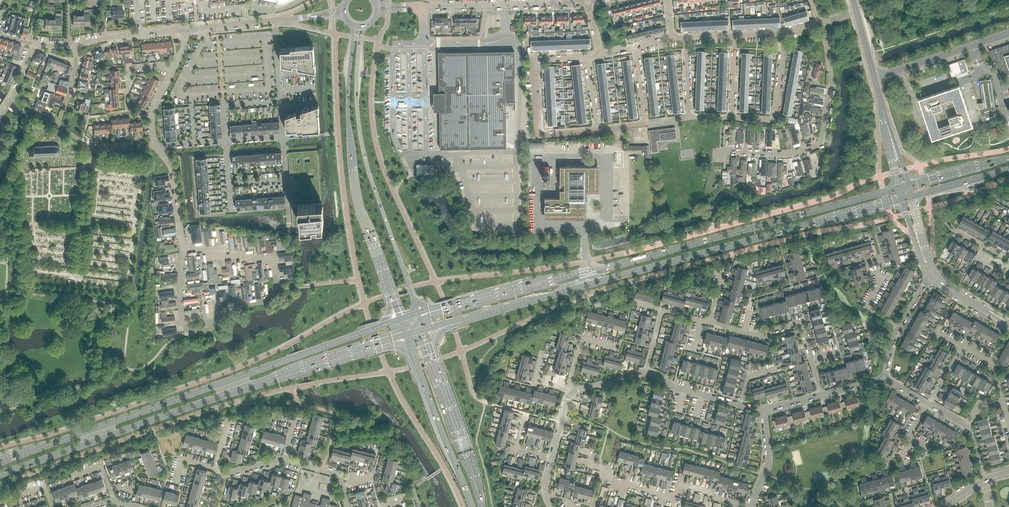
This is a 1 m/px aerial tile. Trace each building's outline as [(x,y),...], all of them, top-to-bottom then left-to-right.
[(635,3),(630,5),(632,12),(635,11),(635,13),(638,12),(637,10),(635,3)] [(624,6),(618,8),(620,15),(623,14),(624,16),(626,15),(626,13),(624,6)] [(106,10),(106,16),(108,17),(109,17),(109,15),(113,15),(113,17),(123,17),(123,10),(123,7),(112,7),(112,10),(112,11),(106,10)] [(84,9),(84,15),(79,15),(74,15),(73,26),(79,26),(79,24),(84,24),(89,24),(89,25),(89,14),(90,14),(90,15),(94,15),(94,9),(84,9)] [(14,11),(9,10),(6,18),(8,18),(7,24),(4,32),(17,36),(23,17),(13,14),(14,11)] [(806,11),(800,12),(803,21),(809,19),(806,11)] [(800,12),(795,14),(797,23),(803,21),(800,12)] [(62,13),(56,13),(56,19),(50,19),(46,19),(45,19),(45,30),(51,30),(51,28),(56,28),(60,28),(60,29),(61,29),(61,18),(62,18),(62,13)] [(795,14),(789,16),(792,24),(797,23),(795,14)] [(789,16),(783,18),(785,26),(792,24),(789,16)] [(448,20),(448,17),(442,18),(442,24),(441,24),(442,28),(444,28),(444,24),(448,24),(448,27),(452,27),(451,20),(448,20)] [(435,25),(441,24),(442,24),(442,18),(435,18),(435,20),(431,21),(431,27),(435,27),(435,25)] [(631,28),(631,29),(632,34),(633,34),(634,40),(640,38),(639,32),(638,32),(637,28),(636,25),(633,26),(634,27),(631,28)] [(10,51),(12,44),(13,42),(8,40),(5,49),(3,53),(6,54),(7,50),(10,51)] [(171,41),(165,42),(166,52),(167,52),(171,51),(171,55),(173,55),(173,51),(172,51),(171,41)] [(21,45),(13,42),(12,44),(10,51),(14,52),(12,59),(18,61),(20,56),(18,55),(18,54),(21,45)] [(159,42),(153,43),(154,53),(155,53),(159,52),(159,56),(161,56),(161,52),(160,52),(159,42)] [(165,42),(159,42),(160,52),(161,52),(165,52),(165,55),(167,55),(167,52),(166,52),(165,42)] [(153,43),(147,43),(148,53),(153,53),(153,56),(155,56),(155,53),(154,53),(153,43)] [(989,51),(992,59),(993,61),(996,60),(1001,76),(1008,74),(1008,44),(989,51)] [(126,60),(126,61),(128,61),(128,58),(128,55),(133,55),(132,48),(130,48),(129,45),(126,45),(126,46),(124,46),(125,58),(126,60)] [(296,47),(280,49),(282,64),(282,65),(293,67),(293,64),(297,64),(298,68),(315,71),(316,71),(315,62),(314,46),(296,47)] [(102,50),(101,48),(96,51),(98,53),(100,57),(100,60),(101,59),(102,58),(102,57),(105,55),(102,50)] [(794,49),(793,56),(801,58),(802,51),(794,49)] [(46,55),(37,51),(35,57),(34,59),(35,61),(39,62),(40,62),(40,60),(44,61),(46,55)] [(91,53),(95,60),(98,58),(99,60),(100,60),(100,57),(98,53),(96,51),(91,53)] [(431,98),(431,99),(432,99),(432,100),(433,101),(434,101),(434,104),(439,104),(439,111),(440,149),(506,148),(506,147),(506,142),(505,102),(508,102),(508,105),(509,105),(513,105),(513,102),(515,102),(515,77),(514,51),(451,52),(438,52),(439,92),(439,93),(434,93),(434,95),(434,96),(433,96),(432,96),(432,97),(432,98),(431,98)] [(667,60),(664,60),(664,62),(667,62),(675,61),(674,54),(666,55),(666,56),(667,60)] [(90,57),(86,56),(85,57),(84,60),(82,66),(91,68),(92,61),(92,58),(90,58),(90,57)] [(49,58),(44,71),(47,72),(48,69),(49,66),(52,68),(55,60),(49,58)] [(966,63),(966,61),(965,59),(948,65),(950,71),(952,77),(969,71),(966,63)] [(61,62),(58,61),(58,60),(56,60),(55,60),(52,68),(58,70),(61,62)] [(7,64),(6,66),(5,68),(6,68),(14,72),(17,66),(7,62),(7,64)] [(55,77),(61,78),(62,77),(58,76),(60,71),(63,72),(64,72),(67,64),(66,64),(65,63),(64,63),(61,62),(58,70),(57,73),(56,75),(55,76),(56,76),(55,77)] [(812,62),(811,66),(815,67),(812,78),(818,79),(820,71),(822,72),(823,68),(821,67),(822,64),(816,63),(814,62),(812,62)] [(72,66),(67,64),(64,72),(63,72),(63,74),(65,75),(66,73),(70,74),(72,71),(71,71),(72,68),(72,66)] [(82,66),(81,72),(83,72),(90,74),(90,71),(92,71),(92,69),(92,68),(90,68),(91,68),(82,66)] [(5,68),(4,71),(3,73),(4,74),(12,78),(14,72),(6,68),(5,68)] [(55,76),(44,72),(41,79),(49,82),(50,82),(51,77),(55,78),(55,77),(56,76),(55,76)] [(91,74),(81,72),(79,77),(89,80),(91,74)] [(4,74),(3,73),(1,77),(0,77),(0,81),(3,82),(4,81),(10,83),(12,78),(4,74)] [(150,78),(148,81),(148,82),(156,86),(159,81),(150,76),(151,75),(146,73),(145,76),(150,78)] [(65,86),(67,86),(68,87),(69,81),(69,80),(67,80),(61,78),(55,77),(55,78),(55,79),(59,81),(58,84),(65,86)] [(41,79),(40,84),(39,87),(41,87),(42,83),(45,83),(48,85),(47,89),(55,92),(63,95),(65,95),(67,88),(65,87),(64,87),(58,85),(50,82),(49,82),(41,79)] [(79,79),(76,89),(81,90),(84,91),(87,92),(89,85),(86,85),(86,84),(88,84),(88,82),(81,80),(79,79)] [(148,82),(148,81),(144,79),(142,81),(147,83),(145,86),(145,87),(154,91),(156,86),(148,82)] [(980,81),(983,102),(980,103),(977,103),(983,121),(998,116),(994,106),(990,79),(980,81)] [(145,87),(145,86),(141,84),(140,86),(144,88),(143,92),(142,93),(151,97),(154,91),(145,87)] [(922,106),(932,136),(933,138),(934,138),(972,125),(959,86),(955,87),(920,99),(922,106)] [(104,97),(109,96),(109,95),(118,94),(118,89),(118,88),(111,89),(108,89),(109,94),(104,94),(104,97)] [(142,93),(143,92),(138,89),(137,92),(142,94),(140,97),(140,98),(148,102),(151,97),(142,93)] [(45,105),(49,93),(42,90),(40,95),(42,98),(41,100),(37,99),(34,109),(42,112),(44,110),(45,105)] [(50,93),(49,93),(45,105),(53,108),(55,102),(62,105),(64,97),(50,92),(50,93)] [(104,103),(109,102),(109,101),(119,100),(118,94),(109,95),(109,96),(109,100),(104,100),(104,103)] [(140,98),(140,97),(136,95),(134,97),(139,99),(137,103),(146,108),(148,102),(140,98)] [(808,98),(807,102),(823,104),(823,100),(817,100),(818,97),(814,96),(814,99),(808,98)] [(78,101),(75,110),(81,112),(84,113),(86,106),(89,107),(91,99),(85,97),(84,103),(80,102),(78,101)] [(109,102),(110,106),(105,106),(105,111),(110,110),(110,107),(119,106),(119,100),(109,101),(109,102)] [(296,112),(286,116),(285,116),(287,132),(302,130),(302,131),(320,130),(319,113),(318,104),(317,105),(301,110),(301,114),(297,114),(296,112)] [(805,106),(805,110),(811,111),(811,114),(817,115),(817,112),(821,112),(822,109),(805,106)] [(784,107),(783,114),(791,115),(792,108),(784,107)] [(42,112),(41,116),(47,119),(49,112),(44,110),(42,112)] [(141,121),(135,122),(136,131),(137,131),(141,131),(141,136),(144,136),(143,130),(142,131),(141,121)] [(135,122),(129,122),(130,127),(130,132),(135,131),(135,136),(138,136),(137,131),(136,131),(135,122)] [(794,128),(789,129),(794,146),(793,146),(794,148),(800,147),(797,135),(799,135),(798,130),(800,130),(799,124),(794,125),(794,128)] [(804,125),(801,126),(804,138),(807,137),(810,136),(808,126),(807,126),(806,124),(804,125)] [(652,153),(658,152),(657,141),(677,139),(675,127),(648,130),(650,142),(652,153)] [(761,131),(756,131),(756,144),(760,145),(760,142),(764,142),(764,133),(761,133),(761,131)] [(773,131),(767,131),(766,147),(772,147),(772,141),(775,141),(775,134),(772,134),(773,131)] [(529,142),(529,154),(544,154),(544,142),(529,142)] [(59,154),(60,152),(60,149),(58,147),(56,146),(48,146),(33,147),(33,149),(29,149),(29,154),(33,154),(34,156),(45,156),(56,155),(59,154)] [(292,201),(321,199),(317,150),(288,152),(289,160),(290,176),(292,193),(292,201)] [(101,156),(94,155),(94,156),(93,167),(99,168),(101,156),(101,157),(101,156)] [(736,176),(737,157),(730,157),(730,167),(727,167),(726,173),(730,173),(730,176),(736,176)] [(766,176),(767,160),(761,159),(761,160),(759,160),(759,167),(761,167),(758,167),(758,173),(760,174),(760,176),(766,176)] [(810,159),(803,161),(807,174),(810,173),(809,170),(813,169),(810,159)] [(746,177),(747,160),(740,160),(740,169),(738,169),(738,173),(740,173),(740,176),(746,177)] [(797,162),(797,161),(792,162),(794,167),(797,177),(804,175),(800,161),(797,162)] [(435,163),(416,163),(416,174),(435,174),(435,163)] [(755,177),(756,163),(752,163),(752,164),(748,164),(748,167),(748,173),(748,176),(751,176),(751,177),(755,177)] [(776,178),(777,163),(768,163),(767,170),(767,174),(767,178),(776,178)] [(784,163),(778,163),(777,179),(783,179),(783,174),(787,174),(787,168),(786,168),(784,168),(784,163)] [(544,213),(544,219),(585,219),(585,213),(585,201),(587,201),(587,199),(585,199),(585,191),(597,191),(599,191),(599,166),(597,166),(587,166),(559,166),(559,197),(557,197),(544,197),(544,199),(544,201),(544,213)] [(168,175),(153,177),(154,185),(169,183),(168,175)] [(170,190),(155,192),(157,200),(171,198),(170,190)] [(323,215),(322,203),(322,202),(321,202),(293,205),(292,205),(294,226),(301,226),(313,225),(324,224),(323,215)] [(172,203),(157,205),(158,213),(173,211),(172,203)] [(964,227),(969,219),(966,217),(968,213),(966,212),(964,216),(958,224),(964,227)] [(174,215),(159,217),(160,225),(175,223),(174,215)] [(971,215),(969,219),(964,227),(969,230),(974,221),(971,220),(973,216),(971,215)] [(976,218),(974,221),(969,230),(974,233),(979,224),(976,223),(978,219),(976,218)] [(981,221),(979,224),(974,233),(979,236),(984,227),(981,225),(983,222),(981,221)] [(984,227),(979,236),(984,239),(989,230),(988,230),(986,228),(988,225),(986,223),(984,227)] [(198,242),(196,227),(188,228),(190,243),(198,242)] [(226,242),(224,227),(216,228),(218,243),(226,242)] [(993,242),(998,233),(995,231),(997,228),(995,227),(994,228),(993,230),(991,232),(988,239),(993,242)] [(892,228),(882,231),(883,237),(893,234),(892,228)] [(1000,229),(998,233),(993,242),(998,245),(1003,236),(1000,234),(1002,231),(1000,229)] [(212,245),(210,230),(202,231),(204,246),(212,245)] [(1003,236),(998,245),(1003,247),(1008,239),(1005,237),(1007,233),(1005,232),(1003,236)] [(251,248),(249,234),(246,234),(241,235),(243,250),(251,248)] [(893,234),(883,237),(885,242),(895,239),(893,234)] [(266,252),(264,238),(256,239),(258,254),(266,252)] [(895,239),(885,242),(886,248),(896,245),(895,239)] [(276,240),(266,241),(268,252),(272,252),(271,244),(277,243),(276,240)] [(956,243),(951,252),(955,254),(960,245),(959,244),(961,241),(958,240),(956,243)] [(873,251),(870,241),(864,243),(867,253),(873,251)] [(952,241),(947,249),(951,252),(956,243),(952,241)] [(864,243),(859,244),(862,254),(867,253),(864,243)] [(862,254),(859,244),(854,246),(856,256),(862,254)] [(964,247),(959,256),(963,258),(968,250),(967,249),(968,246),(966,244),(964,247)] [(896,245),(886,248),(888,253),(898,250),(896,245)] [(960,245),(955,254),(959,256),(964,247),(960,245)] [(856,256),(854,246),(848,247),(851,257),(856,256)] [(851,257),(848,247),(843,249),(845,259),(851,257)] [(963,258),(962,261),(966,263),(967,261),(974,249),(971,248),(970,250),(968,250),(963,258)] [(845,259),(843,249),(837,250),(840,260),(845,259)] [(974,249),(967,261),(971,263),(976,254),(974,253),(976,250),(974,249)] [(788,252),(790,258),(800,255),(798,250),(788,252)] [(840,260),(837,250),(831,252),(834,262),(840,260)] [(898,250),(888,253),(890,259),(899,256),(898,250)] [(293,252),(278,254),(279,262),(294,260),(293,252)] [(834,262),(831,252),(826,253),(828,263),(834,262)] [(199,270),(197,255),(189,256),(191,271),(199,270)] [(801,261),(800,255),(790,258),(791,263),(801,261)] [(899,256),(890,259),(891,264),(901,262),(899,256)] [(793,269),(803,266),(801,261),(791,263),(793,269)] [(223,271),(223,276),(232,275),(231,262),(226,263),(227,270),(223,271)] [(220,277),(218,263),(210,264),(212,279),(220,277)] [(295,264),(280,266),(281,274),(296,272),(295,264)] [(785,274),(782,264),(777,266),(779,276),(785,274)] [(861,267),(862,267),(861,264),(854,265),(855,268),(851,269),(852,275),(862,273),(862,272),(861,267)] [(253,281),(251,269),(248,269),(248,266),(244,267),(246,282),(248,281),(253,281)] [(738,266),(736,272),(746,274),(748,269),(738,266)] [(777,266),(771,267),(774,277),(779,276),(777,266)] [(804,272),(803,266),(793,269),(795,274),(804,272)] [(906,266),(903,271),(912,276),(914,271),(915,271),(906,266)] [(973,267),(968,276),(972,279),(977,270),(979,267),(977,266),(975,268),(973,267)] [(768,279),(774,277),(771,267),(766,269),(768,279)] [(768,279),(766,269),(760,270),(763,280),(768,279)] [(754,272),(757,282),(763,280),(760,270),(754,272)] [(977,270),(972,279),(976,281),(981,272),(977,270)] [(981,272),(976,281),(980,283),(985,274),(987,271),(985,270),(983,273),(981,272)] [(177,271),(162,273),(163,281),(178,279),(177,271)] [(201,271),(187,273),(188,281),(203,279),(201,271)] [(903,271),(900,276),(909,281),(912,276),(903,271)] [(980,283),(984,285),(989,276),(988,276),(989,273),(987,271),(985,274),(980,283)] [(736,272),(735,277),(745,280),(746,274),(736,272)] [(795,274),(796,280),(806,278),(804,272),(795,274)] [(862,273),(852,275),(854,281),(864,278),(862,273)] [(900,276),(897,281),(906,286),(909,281),(900,276)] [(989,276),(984,285),(988,288),(993,279),(989,276)] [(735,277),(733,283),(743,285),(745,280),(735,277)] [(854,281),(856,286),(865,284),(864,278),(854,281)] [(823,296),(820,286),(818,287),(817,279),(813,280),(814,284),(815,284),(816,288),(818,298),(823,296)] [(993,279),(988,288),(992,290),(995,284),(997,281),(993,279)] [(897,281),(894,286),(903,291),(906,286),(897,281)] [(174,283),(160,285),(161,293),(176,291),(174,283)] [(203,284),(188,286),(188,290),(191,290),(191,291),(195,290),(196,294),(201,293),(200,290),(204,289),(203,284)] [(992,290),(990,293),(994,295),(999,286),(995,284),(992,290)] [(239,300),(237,285),(229,286),(231,301),(239,300)] [(894,286),(891,291),(900,296),(903,291),(894,286)] [(999,286),(994,295),(998,298),(1003,289),(999,286)] [(732,288),(730,294),(740,296),(742,291),(732,288)] [(1003,289),(998,298),(1002,300),(1007,291),(1003,289)] [(667,303),(669,293),(664,291),(661,301),(667,303)] [(891,291),(889,296),(897,301),(900,296),(891,291)] [(934,292),(932,297),(940,302),(942,299),(946,301),(947,299),(934,292)] [(227,308),(225,293),(217,294),(219,309),(227,308)] [(669,293),(667,303),(672,304),(675,294),(669,293)] [(684,303),(690,305),(692,295),(687,293),(686,297),(684,303)] [(675,294),(672,304),(678,306),(680,296),(675,294)] [(730,294),(729,299),(735,301),(739,302),(740,296),(730,294)] [(692,295),(690,305),(696,306),(698,296),(692,295)] [(680,296),(678,306),(683,307),(684,303),(686,297),(680,296)] [(698,296),(696,306),(701,308),(704,298),(698,296)] [(889,296),(886,301),(895,306),(897,301),(889,296)] [(932,297),(929,302),(938,307),(939,304),(943,306),(944,304),(940,302),(932,297)] [(704,298),(701,308),(707,309),(709,299),(704,298)] [(725,298),(723,304),(733,306),(735,301),(729,299),(725,298)] [(176,299),(161,301),(162,309),(177,307),(176,299)] [(886,301),(883,306),(892,311),(895,306),(886,301)] [(929,302),(926,307),(935,312),(936,309),(940,311),(941,309),(938,307),(929,302)] [(723,304),(722,309),(732,312),(733,306),(723,304)] [(761,317),(763,317),(767,316),(765,306),(760,307),(758,308),(761,317)] [(880,311),(889,316),(892,311),(883,306),(880,311)] [(926,307),(923,312),(932,317),(934,314),(937,316),(938,314),(935,312),(926,307)] [(722,309),(721,315),(730,317),(732,312),(722,309)] [(921,310),(918,315),(926,320),(928,317),(932,320),(933,317),(932,317),(923,312),(921,310)] [(588,311),(587,313),(585,321),(586,321),(591,322),(594,312),(588,311)] [(952,327),(954,323),(959,314),(953,311),(952,313),(948,320),(951,322),(949,325),(952,327)] [(594,312),(591,322),(597,324),(599,314),(594,312)] [(599,314),(597,324),(602,325),(605,315),(599,314)] [(642,314),(640,320),(650,322),(652,317),(642,314)] [(956,330),(959,326),(963,317),(959,314),(954,323),(956,325),(954,328),(956,330)] [(605,315),(602,325),(608,326),(610,317),(605,315)] [(721,315),(719,321),(729,323),(730,317),(721,315)] [(918,315),(915,320),(924,325),(925,322),(929,324),(930,322),(926,320),(918,315)] [(610,317),(608,326),(613,328),(616,318),(610,317)] [(961,332),(963,329),(969,320),(963,317),(959,326),(961,328),(959,331),(961,332)] [(675,324),(684,327),(686,321),(676,319),(675,324)] [(621,320),(619,329),(624,331),(627,321),(621,320)] [(639,325),(649,328),(650,322),(640,320),(639,325)] [(915,320),(912,325),(921,330),(922,327),(926,329),(927,327),(924,325),(915,320)] [(969,332),(970,329),(973,323),(969,320),(963,329),(966,330),(964,334),(966,335),(968,332),(969,332)] [(973,335),(975,332),(980,323),(975,320),(973,323),(970,329),(973,331),(971,334),(973,335)] [(978,338),(980,335),(985,326),(980,323),(975,332),(978,333),(976,337),(978,338)] [(684,327),(675,324),(673,330),(683,332),(684,327)] [(647,333),(649,328),(639,325),(637,331),(647,333)] [(912,325),(909,330),(918,335),(920,332),(923,334),(924,332),(921,330),(912,325)] [(176,326),(162,328),(163,336),(177,334),(176,326)] [(983,341),(985,337),(990,329),(985,326),(980,335),(983,336),(981,340),(983,341)] [(988,344),(990,340),(995,332),(990,329),(985,337),(988,339),(986,343),(988,344)] [(683,332),(673,330),(672,335),(682,338),(683,332)] [(909,330),(906,335),(915,340),(917,337),(920,339),(922,337),(918,335),(909,330)] [(647,333),(637,331),(636,336),(646,339),(647,333)] [(560,332),(559,337),(569,340),(570,334),(560,332)] [(708,347),(709,344),(712,334),(706,332),(703,342),(707,343),(706,347),(708,347)] [(1000,335),(995,332),(990,340),(993,342),(991,345),(993,347),(995,343),(1000,335)] [(712,334),(709,344),(712,344),(711,348),(714,349),(715,345),(717,335),(712,334)] [(782,343),(786,342),(796,340),(794,334),(785,337),(786,340),(782,341),(782,343)] [(682,338),(672,335),(670,341),(676,343),(680,344),(682,338)] [(717,335),(715,345),(718,346),(717,350),(719,350),(720,346),(723,337),(717,335)] [(729,335),(728,338),(729,338),(727,345),(730,346),(729,350),(731,350),(732,346),(735,337),(729,335)] [(906,335),(904,340),(912,345),(914,342),(918,344),(919,342),(915,340),(906,335)] [(634,342),(644,345),(646,339),(636,336),(634,342)] [(569,340),(559,337),(557,343),(567,345),(569,340)] [(723,337),(720,346),(723,347),(722,351),(725,352),(726,348),(727,345),(729,338),(728,338),(723,337)] [(735,337),(732,346),(735,347),(734,351),(737,352),(738,348),(740,338),(735,337)] [(740,338),(738,348),(741,349),(740,353),(742,353),(743,349),(746,340),(740,338)] [(675,348),(676,343),(670,341),(666,340),(665,346),(675,348)] [(783,346),(783,347),(784,349),(788,348),(798,345),(796,340),(786,342),(787,345),(783,346)] [(916,347),(912,345),(904,340),(901,345),(909,350),(911,347),(915,349),(916,347)] [(751,341),(749,351),(752,352),(751,356),(753,356),(754,352),(757,343),(751,341)] [(556,349),(560,350),(560,349),(566,351),(567,345),(557,343),(556,349)] [(757,343),(754,352),(758,353),(756,357),(759,358),(760,354),(762,344),(757,343)] [(765,355),(766,355),(768,345),(762,344),(760,354),(763,355),(762,359),(764,359),(765,355)] [(785,354),(789,353),(799,350),(798,345),(788,348),(789,351),(785,352),(785,354)] [(675,348),(665,346),(663,351),(673,354),(675,348)] [(949,353),(940,348),(938,351),(935,349),(933,351),(937,353),(946,358),(949,353)] [(570,352),(566,351),(560,349),(560,350),(558,355),(568,358),(570,352)] [(630,360),(633,350),(627,349),(625,359),(630,360)] [(630,360),(636,362),(638,352),(633,350),(630,360)] [(787,360),(791,359),(801,356),(799,350),(789,353),(790,356),(786,357),(787,360)] [(1001,355),(1008,360),(1008,353),(1004,350),(1001,355)] [(673,354),(663,351),(662,357),(672,359),(673,354)] [(644,353),(638,352),(636,362),(642,363),(644,353)] [(937,353),(935,356),(932,354),(931,356),(934,358),(943,363),(946,358),(937,353)] [(532,356),(523,354),(521,360),(531,362),(532,356)] [(558,355),(557,360),(567,363),(568,358),(558,355)] [(608,366),(611,356),(605,355),(603,365),(608,366)] [(1001,355),(998,360),(1007,365),(1008,362),(1008,363),(1008,360),(1001,355)] [(611,356),(608,366),(614,368),(616,358),(611,356)] [(784,366),(786,366),(792,364),(795,364),(795,363),(802,362),(801,356),(791,359),(792,362),(789,363),(789,362),(784,364),(784,366)] [(672,359),(662,357),(661,362),(670,365),(672,359)] [(622,359),(616,358),(614,368),(620,369),(622,359)] [(934,358),(933,361),(929,359),(928,361),(931,363),(940,368),(943,363),(934,358)] [(521,360),(520,365),(529,368),(531,362),(521,360)] [(565,369),(567,363),(557,360),(556,366),(565,369)] [(587,372),(589,363),(583,361),(581,371),(587,372)] [(793,370),(797,369),(806,366),(805,361),(802,362),(795,363),(795,364),(796,367),(792,368),(793,370)] [(670,365),(661,362),(659,368),(669,370),(670,365)] [(589,363),(587,372),(592,374),(595,364),(589,363)] [(931,363),(930,366),(926,364),(925,366),(926,366),(935,371),(937,373),(940,368),(931,363)] [(595,364),(592,374),(598,375),(600,365),(595,364)] [(957,375),(962,366),(958,364),(953,373),(957,375)] [(528,373),(529,368),(520,365),(518,371),(528,373)] [(565,369),(556,366),(554,372),(564,374),(565,369)] [(794,376),(798,374),(808,372),(806,366),(797,369),(798,372),(794,373),(794,376)] [(926,366),(924,369),(921,367),(919,369),(923,371),(932,376),(935,371),(926,366)] [(962,366),(957,375),(961,377),(966,368),(962,366)] [(966,368),(961,377),(965,379),(970,371),(966,368)] [(517,376),(517,377),(516,380),(524,382),(525,379),(526,379),(528,373),(518,371),(517,376)] [(923,371),(921,374),(918,372),(917,374),(920,376),(929,381),(932,376),(923,371)] [(970,371),(965,379),(969,382),(974,373),(970,371)] [(796,381),(800,380),(809,377),(808,372),(798,374),(799,377),(795,379),(796,381)] [(974,373),(969,382),(973,384),(978,375),(974,373)] [(978,375),(973,384),(976,386),(981,377),(978,375)] [(920,376),(919,379),(915,377),(914,379),(917,381),(926,386),(929,381),(920,376)] [(797,386),(801,385),(811,383),(809,377),(800,380),(801,383),(797,384),(797,386)] [(981,377),(976,386),(980,388),(985,380),(981,377)] [(779,380),(781,384),(783,394),(789,392),(786,383),(783,384),(782,379),(779,380)] [(992,384),(989,382),(990,382),(985,380),(980,388),(985,391),(985,390),(987,392),(992,384)] [(774,382),(775,386),(778,395),(783,394),(781,384),(777,385),(776,381),(774,382)] [(917,381),(916,384),(912,382),(911,384),(914,386),(923,391),(926,386),(917,381)] [(757,387),(760,397),(766,396),(766,395),(763,386),(760,387),(759,383),(756,383),(757,387)] [(768,383),(770,387),(772,397),(778,395),(775,386),(772,387),(771,383),(768,383)] [(812,389),(811,383),(801,385),(802,389),(798,390),(799,392),(803,391),(812,389)] [(753,384),(751,385),(752,389),(754,399),(760,397),(757,387),(754,388),(753,384)] [(763,386),(766,395),(766,396),(767,398),(772,397),(770,387),(767,388),(765,384),(763,385),(763,386)] [(506,386),(500,385),(497,395),(503,396),(506,386)] [(503,396),(509,398),(511,388),(506,386),(503,396)] [(953,387),(950,391),(959,396),(961,392),(953,387)] [(511,388),(509,398),(514,399),(517,389),(511,388)] [(514,399),(520,401),(522,391),(517,389),(514,399)] [(532,400),(537,401),(540,391),(534,390),(533,394),(532,400)] [(528,392),(522,391),(520,401),(525,402),(528,392)] [(537,401),(543,403),(545,393),(540,391),(537,401)] [(950,391),(948,395),(957,400),(959,396),(950,391)] [(528,392),(525,402),(531,404),(532,400),(533,394),(528,392)] [(583,397),(602,402),(604,394),(598,392),(597,395),(594,394),(593,398),(592,398),(590,397),(590,396),(584,394),(583,397)] [(888,407),(890,404),(895,395),(890,392),(885,401),(888,403),(886,406),(888,407)] [(545,393),(543,403),(548,404),(551,394),(545,393)] [(551,394),(548,404),(554,406),(556,398),(557,396),(551,394)] [(893,410),(895,407),(900,398),(895,395),(890,404),(893,405),(891,409),(893,410)] [(948,395),(946,399),(955,404),(957,400),(948,395)] [(856,396),(850,397),(853,406),(861,404),(859,397),(856,398),(856,396)] [(602,402),(583,397),(582,400),(588,402),(589,400),(591,401),(592,401),(591,405),(600,407),(602,402)] [(853,406),(850,397),(844,399),(845,401),(842,402),(844,409),(853,406)] [(898,413),(900,409),(905,401),(900,398),(895,407),(898,408),(896,412),(898,413)] [(945,404),(944,406),(950,410),(952,408),(955,404),(946,399),(943,403),(945,404)] [(844,409),(842,402),(839,402),(839,401),(833,402),(835,411),(844,409)] [(903,416),(905,412),(910,403),(905,401),(900,409),(903,411),(901,415),(903,416)] [(835,411),(833,402),(827,404),(828,406),(825,406),(827,414),(835,411)] [(908,419),(910,415),(915,406),(910,403),(905,412),(908,414),(906,417),(908,419)] [(827,414),(825,406),(822,407),(821,405),(815,407),(818,416),(827,414)] [(599,412),(580,407),(580,410),(586,411),(586,410),(589,411),(590,411),(589,415),(598,417),(599,412)] [(818,416),(815,407),(810,409),(810,410),(807,411),(809,418),(818,416)] [(513,415),(514,412),(505,409),(503,414),(518,418),(518,416),(514,415),(513,415)] [(809,418),(807,411),(804,412),(804,410),(798,412),(800,421),(809,418)] [(756,414),(746,412),(746,415),(742,414),(741,416),(742,417),(755,420),(756,414)] [(800,421),(798,412),(792,413),(793,415),(790,416),(792,423),(800,421)] [(792,423),(790,416),(787,417),(786,415),(781,416),(783,425),(792,423)] [(925,431),(927,427),(932,418),(927,415),(922,424),(925,426),(923,429),(925,431)] [(783,425),(781,416),(775,418),(775,420),(772,421),(774,428),(783,425)] [(740,419),(739,422),(743,423),(744,423),(753,425),(755,420),(742,417),(741,420),(740,419)] [(930,433),(932,430),(937,421),(932,418),(927,427),(930,429),(928,432),(930,433)] [(510,425),(511,422),(502,419),(501,424),(515,428),(516,426),(511,425),(510,425)] [(891,419),(888,424),(896,429),(899,424),(891,419)] [(935,436),(937,433),(942,424),(937,421),(932,430),(935,431),(933,435),(935,436)] [(578,433),(587,435),(589,425),(584,424),(583,429),(582,428),(583,425),(574,423),(573,428),(578,429),(579,429),(578,433)] [(744,423),(743,423),(743,426),(739,425),(738,427),(742,428),(742,429),(745,429),(752,431),(753,425),(744,423)] [(888,424),(885,429),(894,434),(894,433),(896,429),(888,424)] [(940,439),(942,435),(947,427),(942,424),(937,433),(940,434),(938,438),(940,439)] [(533,426),(529,445),(532,446),(533,440),(532,439),(533,437),(532,437),(533,436),(536,437),(538,428),(533,426)] [(945,442),(947,438),(952,430),(947,427),(942,435),(945,437),(943,441),(945,442)] [(507,435),(508,432),(499,429),(498,434),(513,438),(513,436),(509,435),(508,435),(507,435)] [(543,429),(538,448),(541,448),(543,442),(542,442),(542,440),(542,439),(543,438),(546,439),(548,430),(543,429)] [(745,429),(744,432),(740,431),(739,434),(743,435),(753,437),(755,432),(752,431),(745,429)] [(885,429),(882,434),(885,436),(891,439),(893,434),(894,434),(885,429)] [(952,441),(956,433),(957,433),(952,430),(947,438),(950,440),(947,444),(950,445),(952,441)] [(282,435),(279,445),(284,446),(286,437),(288,432),(285,432),(284,436),(282,435)] [(743,435),(743,438),(739,437),(738,439),(742,440),(752,443),(753,437),(743,435)] [(586,440),(571,436),(571,438),(575,439),(576,439),(575,443),(580,444),(584,445),(586,440)] [(885,436),(883,441),(891,446),(894,441),(891,439),(885,436)] [(510,446),(506,445),(505,445),(506,441),(497,439),(495,444),(502,446),(501,449),(509,451),(510,446)] [(742,440),(741,443),(737,442),(736,445),(740,446),(750,448),(752,443),(742,440)] [(575,443),(571,441),(570,447),(589,451),(589,448),(583,447),(583,448),(581,447),(580,448),(579,447),(580,444),(575,443)] [(883,441),(880,446),(888,451),(891,446),(883,441)] [(736,448),(735,450),(739,451),(749,454),(750,450),(750,449),(750,448),(740,446),(740,449),(736,448)] [(877,451),(881,454),(880,456),(888,461),(889,458),(887,457),(886,456),(888,451),(880,446),(877,451)] [(953,455),(957,454),(967,451),(965,446),(955,448),(956,452),(952,453),(953,455)] [(619,460),(622,461),(625,452),(620,451),(616,465),(618,466),(619,461),(619,460)] [(734,453),(734,456),(738,457),(747,459),(748,457),(748,456),(749,454),(739,451),(738,454),(734,453)] [(954,458),(954,460),(955,461),(959,459),(968,457),(967,451),(957,454),(958,457),(954,458)] [(578,454),(569,452),(568,456),(586,461),(587,458),(581,457),(581,458),(578,457),(577,457),(578,454)] [(629,463),(632,464),(635,455),(630,453),(626,468),(628,469),(629,464),(629,463)] [(504,464),(502,473),(507,475),(512,456),(509,455),(507,461),(509,462),(508,464),(508,465),(504,464)] [(641,469),(642,466),(643,463),(645,457),(640,456),(636,471),(637,471),(638,471),(638,469),(641,469)] [(525,466),(524,470),(523,475),(528,476),(533,457),(530,457),(528,463),(529,463),(529,466),(529,467),(525,466)] [(733,459),(732,461),(736,462),(736,463),(746,465),(747,462),(747,461),(747,459),(738,457),(737,460),(733,459)] [(959,459),(959,463),(955,464),(956,466),(960,465),(970,462),(968,457),(959,459)] [(518,468),(514,467),(512,476),(517,477),(522,459),(519,458),(517,464),(518,464),(518,467),(518,468)] [(575,464),(566,461),(565,466),(580,470),(580,468),(575,467),(574,467),(575,464)] [(112,466),(110,462),(107,463),(109,467),(108,468),(111,477),(112,480),(116,478),(115,476),(112,466)] [(957,469),(957,471),(958,472),(962,470),(971,468),(970,462),(960,465),(961,468),(957,469)] [(678,476),(679,477),(683,478),(684,473),(684,472),(688,473),(690,464),(685,463),(683,469),(680,468),(679,473),(678,476)] [(545,465),(544,465),(540,464),(539,468),(538,469),(535,468),(533,477),(538,479),(540,472),(542,473),(545,465)] [(651,475),(653,466),(648,464),(643,483),(646,484),(649,474),(651,475)] [(695,465),(691,480),(693,480),(694,476),(694,475),(698,475),(700,466),(695,465)] [(914,467),(916,477),(922,476),(919,466),(914,467)] [(660,477),(663,468),(658,467),(653,486),(656,486),(658,480),(658,477),(660,477)] [(914,467),(908,469),(911,479),(916,477),(914,467)] [(705,468),(701,482),(703,483),(704,478),(704,477),(707,478),(710,469),(705,468)] [(958,475),(959,477),(963,476),(973,473),(971,468),(962,470),(962,474),(958,475)] [(903,470),(905,480),(911,479),(908,469),(903,470)] [(666,489),(667,483),(666,483),(667,480),(667,479),(671,480),(673,471),(668,470),(663,488),(666,489)] [(715,470),(711,485),(713,485),(714,481),(714,480),(717,481),(719,476),(720,472),(715,470)] [(897,472),(900,482),(905,480),(903,470),(897,472)] [(886,476),(889,486),(895,484),(892,475),(886,476)] [(98,476),(96,476),(97,478),(97,481),(98,481),(101,490),(106,489),(102,479),(100,480),(99,477),(98,476)] [(886,476),(881,478),(883,488),(889,486),(886,476)] [(948,476),(942,477),(945,487),(951,485),(948,476)] [(558,484),(556,483),(555,483),(553,491),(558,492),(559,488),(559,487),(563,487),(565,478),(560,477),(558,484)] [(724,477),(720,491),(722,492),(723,487),(723,486),(726,487),(729,478),(724,477)] [(937,479),(940,488),(945,487),(942,477),(937,479)] [(878,489),(883,488),(881,478),(875,479),(878,489)] [(870,481),(872,491),(878,489),(875,479),(870,481)] [(931,480),(934,490),(940,488),(937,479),(931,480)] [(570,480),(566,494),(568,495),(568,493),(572,494),(573,490),(574,485),(575,481),(570,480)] [(733,480),(730,494),(731,495),(733,490),(732,490),(733,489),(736,490),(738,481),(733,480)] [(867,492),(872,491),(870,481),(864,482),(867,492)] [(229,486),(227,495),(231,497),(234,487),(235,483),(232,482),(231,486),(229,486)] [(743,482),(740,497),(741,497),(742,493),(743,491),(746,492),(748,483),(743,482)] [(864,482),(859,484),(861,494),(867,492),(864,482)] [(579,486),(575,501),(577,501),(578,497),(578,496),(582,497),(584,488),(579,486)] [(518,487),(517,492),(531,496),(532,494),(530,493),(529,493),(529,490),(518,487)] [(588,499),(588,498),(592,499),(594,490),(589,489),(585,503),(587,504),(588,499)] [(922,492),(925,501),(930,500),(928,490),(922,492)] [(337,506),(337,505),(329,503),(329,500),(330,500),(330,499),(322,497),(322,498),(321,505),(318,504),(318,503),(318,504),(316,503),(316,502),(314,502),(314,503),(312,502),(312,501),(312,503),(309,502),(311,495),(311,496),(312,494),(304,492),(304,494),(303,497),(295,495),(292,506),(336,506),(337,506)] [(916,493),(919,503),(925,501),(922,492),(916,493)] [(689,506),(695,506),(698,494),(695,493),(694,499),(693,502),(691,502),(689,506)] [(911,495),(912,499),(913,504),(914,504),(919,503),(916,493),(911,495)] [(761,496),(763,501),(767,500),(768,499),(769,503),(778,500),(777,495),(770,497),(769,494),(761,496)] [(634,505),(632,504),(631,506),(636,506),(639,496),(636,495),(634,505)] [(705,496),(702,505),(700,505),(700,506),(705,506),(707,500),(708,496),(705,496)] [(516,497),(514,502),(529,506),(529,504),(525,503),(524,503),(524,499),(516,497)] [(885,503),(884,500),(883,497),(875,499),(874,499),(875,505),(885,503)] [(908,506),(914,506),(914,504),(913,504),(912,499),(906,500),(908,506)]
